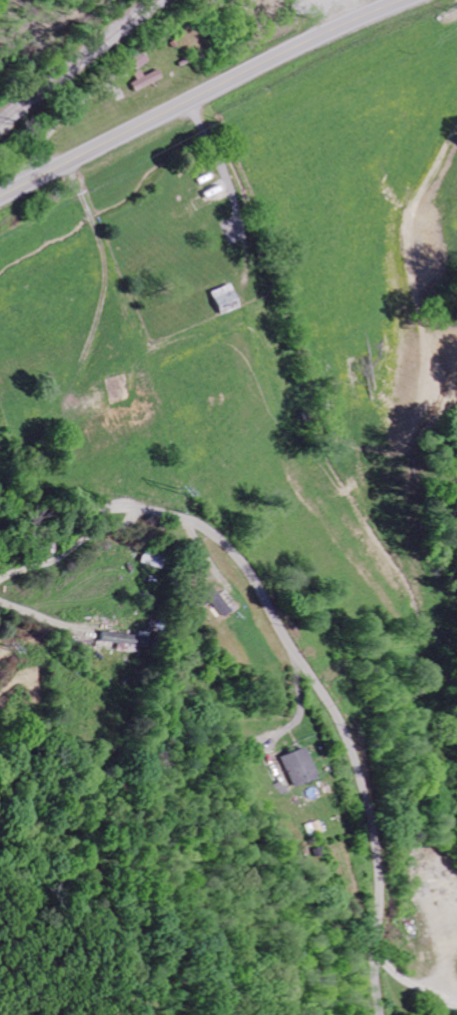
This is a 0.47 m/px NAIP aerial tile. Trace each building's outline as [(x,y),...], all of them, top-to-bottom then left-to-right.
[(166,81),(162,72),(135,81),(138,91),(166,81)] [(215,602),(223,616),(231,612),(216,586),(201,595),(207,607),(215,602)] [(314,777),(302,747),(281,755),(293,786),(314,777)]
